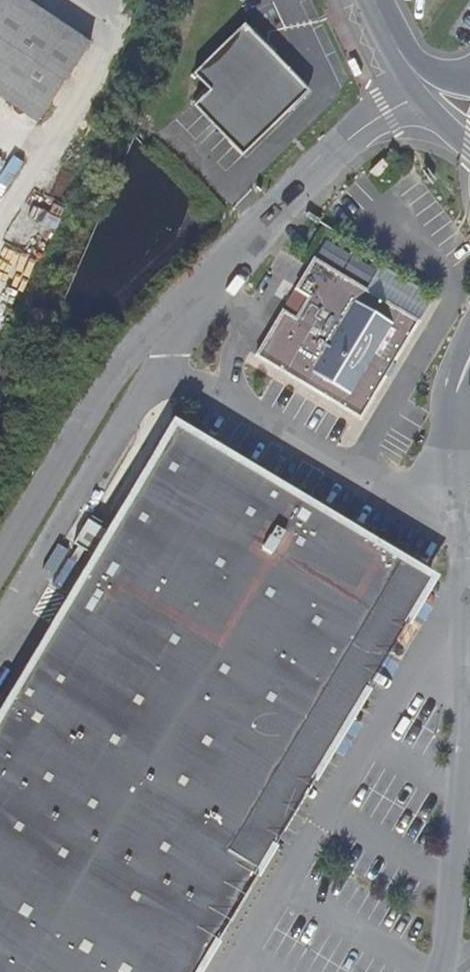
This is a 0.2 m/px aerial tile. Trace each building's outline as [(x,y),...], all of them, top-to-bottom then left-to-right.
[(41,118),(93,36),(39,0),(0,0),(0,91),(41,118)] [(240,156),(308,90),(242,23),(191,74),(207,90),(191,105),(240,156)] [(375,181),(389,167),(381,160),(367,173),(375,181)] [(358,419),(417,321),(312,258),(254,356),(358,419)] [(257,869),(254,867),(229,850),(402,558),(354,530),(173,422),(0,713),(0,971),(196,971),(257,869)] [(254,867),(428,574),(402,558),(229,850),(254,867)]
